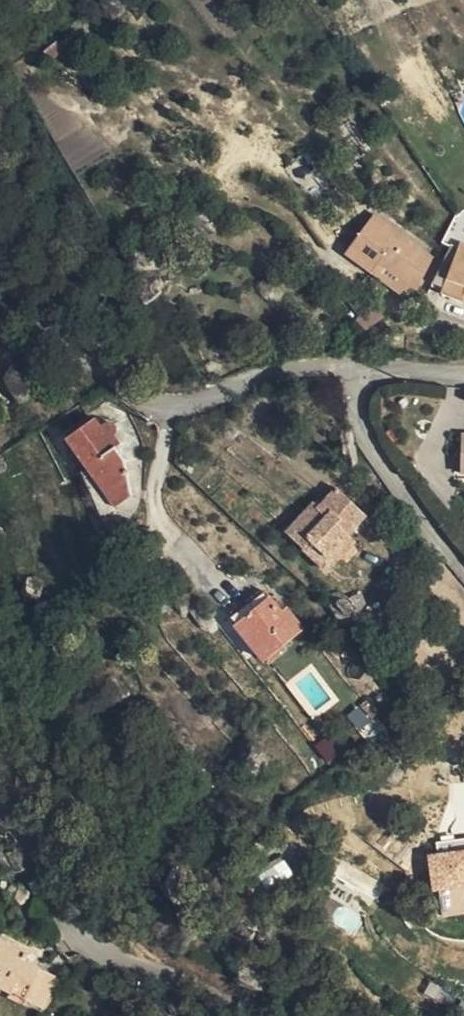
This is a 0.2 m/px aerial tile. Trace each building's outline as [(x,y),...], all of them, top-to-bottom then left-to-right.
[(395,280),(411,293),(418,280),(428,260),(370,215),(340,253),(366,273),(372,264),(395,280)] [(418,280),(427,286),(446,249),(436,244),(428,260),(418,280)] [(427,286),(435,290),(440,279),(460,289),(457,295),(463,298),(463,248),(454,244),(452,251),(446,249),(427,286)] [(388,290),(395,280),(372,264),(366,273),(388,290)] [(440,279),(435,290),(434,293),(453,302),(457,295),(460,289),(440,279)] [(0,378),(0,380),(19,399),(32,386),(12,366),(0,378)] [(95,422),(92,415),(59,438),(86,483),(94,479),(104,496),(121,485),(119,463),(109,445),(104,436),(95,422)] [(100,419),(95,422),(104,436),(110,433),(112,428),(110,424),(107,420),(104,419),(100,419)] [(104,436),(109,445),(114,442),(110,433),(104,436)] [(457,435),(454,474),(463,474),(463,435),(457,435)] [(94,479),(86,483),(103,511),(123,499),(121,485),(104,496),(94,479)] [(321,497),(309,509),(334,544),(351,526),(321,497)] [(334,544),(309,509),(303,515),(298,511),(270,539),(310,580),(337,551),(332,546),(334,544)] [(235,606),(242,616),(255,606),(247,595),(235,606)] [(242,616),(230,626),(222,631),(250,667),(261,659),(289,638),(277,622),(271,626),(255,606),(242,616)] [(441,916),(463,914),(463,850),(426,853),(430,892),(439,891),(441,916)] [(284,858),(258,874),(267,890),(293,874),(284,858)] [(8,951),(0,946),(0,955),(5,958),(8,951)] [(8,951),(5,958),(0,955),(0,991),(34,1010),(50,981),(20,965),(23,959),(8,951)]
